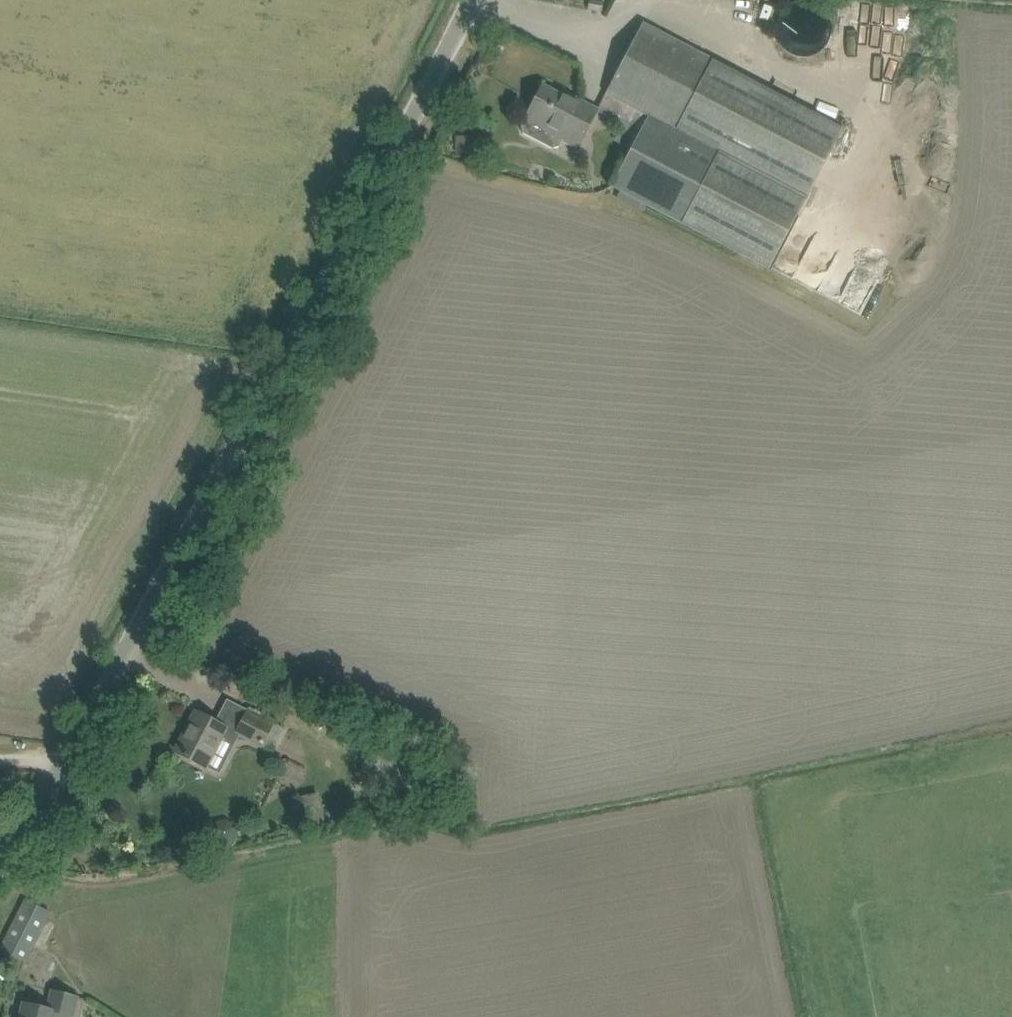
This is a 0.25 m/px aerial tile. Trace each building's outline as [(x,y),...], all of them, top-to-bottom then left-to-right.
[(594,0),(593,10),(603,12),(604,2),(594,0)] [(831,34),(832,29),(831,23),(830,19),(827,14),(823,9),(819,6),(813,4),(808,2),(803,2),(799,3),(793,5),(789,8),(785,12),(782,16),(779,21),(778,30),(779,36),(781,41),(784,46),(787,49),(791,52),(797,55),(802,56),(807,56),(816,54),(820,51),(824,48),(827,44),(830,39),(831,34)] [(644,23),(606,95),(629,106),(621,123),(639,132),(638,134),(611,186),(768,269),(843,127),(715,60),(661,32),(644,23)] [(579,147),(597,112),(599,110),(588,104),(570,95),(568,99),(543,86),(525,119),(522,126),(524,133),(553,148),(559,146),(563,139),(579,147)] [(457,134),(456,151),(472,152),(473,135),(457,134)] [(189,729),(177,752),(195,761),(206,767),(226,727),(262,746),(274,723),(245,708),(228,699),(216,722),(196,712),(187,728),(189,729)] [(25,961),(50,911),(43,908),(25,899),(0,949),(25,961)] [(61,1013),(73,1016),(78,997),(72,995),(52,990),(48,1008),(25,1003),(21,1016),(60,1016),(61,1013)]
